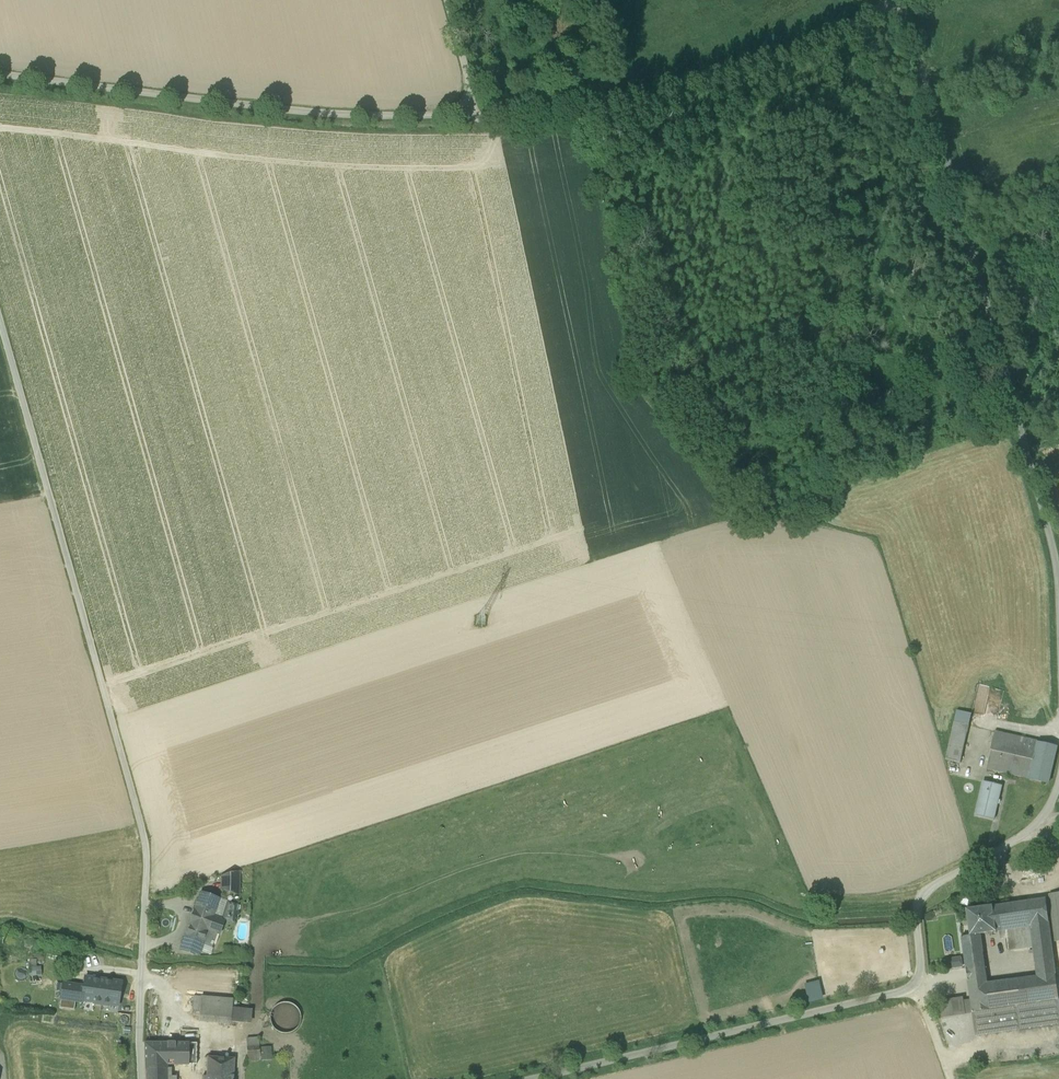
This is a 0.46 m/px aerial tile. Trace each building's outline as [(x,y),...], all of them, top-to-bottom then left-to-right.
[(957,711),(954,722),(969,726),(972,713),(957,711)] [(969,726),(954,722),(946,760),(961,764),(969,726)] [(1038,742),(995,732),(986,770),(1029,780),(1038,744),(1038,742)] [(1057,748),(1038,744),(1029,780),(1049,784),(1057,748)] [(1002,786),(983,782),(975,817),(993,821),(1002,786)] [(1042,867),(1019,871),(1020,882),(1044,879),(1042,867)] [(238,875),(228,877),(228,874),(223,876),(222,890),(237,895),(238,875)] [(220,899),(201,892),(182,945),(200,951),(202,945),(211,948),(221,920),(213,917),(220,899)] [(1050,895),(1050,899),(1046,900),(1048,915),(1052,915),(1056,942),(1058,942),(1058,894),(1050,895)] [(1046,900),(992,907),(996,930),(1030,926),(1049,923),(1048,915),(1046,900)] [(236,905),(228,903),(223,921),(234,924),(236,905)] [(992,907),(967,911),(970,937),(980,935),(996,933),(996,930),(992,907)] [(1049,923),(1030,926),(1033,949),(1034,955),(1053,953),(1049,923)] [(1030,926),(1006,929),(1009,952),(1033,949),(1030,926)] [(970,937),(961,938),(966,972),(985,969),(980,935),(970,937)] [(1053,953),(1034,955),(1037,977),(1056,975),(1053,953)] [(37,966),(36,958),(30,959),(31,975),(42,975),(41,966),(37,966)] [(985,969),(966,972),(970,1001),(972,1014),(991,1011),(987,984),(985,969)] [(987,984),(991,1011),(1058,1001),(1058,1000),(1056,975),(1037,977),(987,984)] [(122,984),(88,980),(87,992),(86,1000),(120,1004),(122,984)] [(805,984),(810,1003),(825,999),(820,980),(805,984)] [(234,987),(203,984),(201,997),(233,1000),(234,987)] [(78,990),(63,988),(61,1002),(85,1004),(86,1000),(87,992),(79,991),(79,989),(78,989),(78,990)] [(201,997),(194,997),(193,1012),(200,1012),(201,997)] [(233,1000),(201,997),(200,1012),(199,1021),(231,1024),(232,1008),(233,1000)] [(963,998),(937,1002),(939,1018),(965,1015),(964,1002),(963,998)] [(970,1001),(964,1002),(965,1015),(972,1014),(970,1001)] [(972,1014),(975,1036),(1058,1024),(1058,1001),(991,1011),(972,1014)] [(299,1024),(301,1018),(299,1013),(296,1008),(291,1004),(285,1003),(279,1004),(274,1008),(271,1013),(270,1019),(271,1025),(274,1030),(279,1033),(285,1034),(291,1033),(296,1029),(299,1024)] [(252,1010),(232,1008),(231,1024),(251,1025),(252,1010)] [(259,1039),(246,1040),(247,1048),(259,1048),(259,1039)] [(197,1044),(144,1043),(144,1045),(145,1045),(146,1065),(176,1065),(196,1065),(197,1044)] [(259,1048),(247,1048),(247,1056),(260,1055),(259,1048)] [(208,1058),(207,1077),(203,1076),(202,1078),(233,1078),(234,1059),(208,1058)] [(146,1065),(146,1078),(176,1078),(176,1065),(146,1065)]
